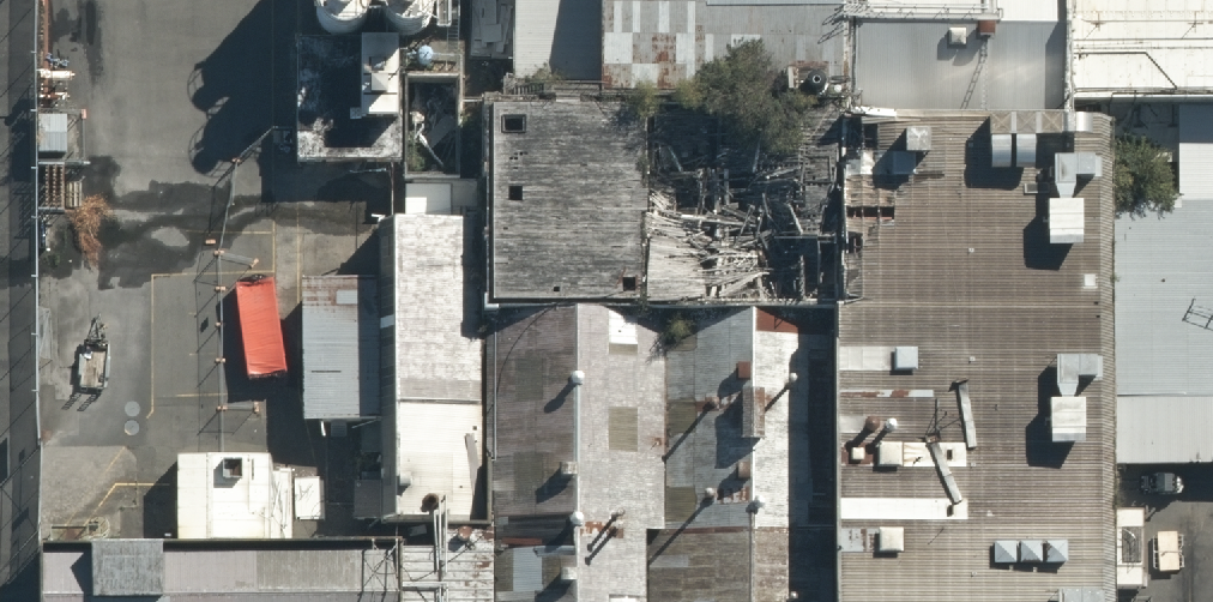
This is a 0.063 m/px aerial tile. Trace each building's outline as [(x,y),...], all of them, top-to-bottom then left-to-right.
[(817,89),(816,0),(479,0),(479,91),(817,89)] [(1053,118),(1051,0),(816,0),(817,89),(817,119),(842,119),(1053,118)] [(1053,118),(1110,117),(1212,117),(1212,0),(1051,0),(1053,118)] [(480,323),(818,321),(817,119),(817,89),(479,91),(480,212),(480,323)] [(829,601),(1102,601),(1110,117),(1053,118),(842,119),(829,601)] [(480,323),(480,212),(387,212),(389,546),(482,546),(480,323)] [(818,321),(480,323),(482,546),(482,601),(821,601),(818,321)] [(42,601),(482,601),(482,546),(389,546),(42,548),(42,601)]
